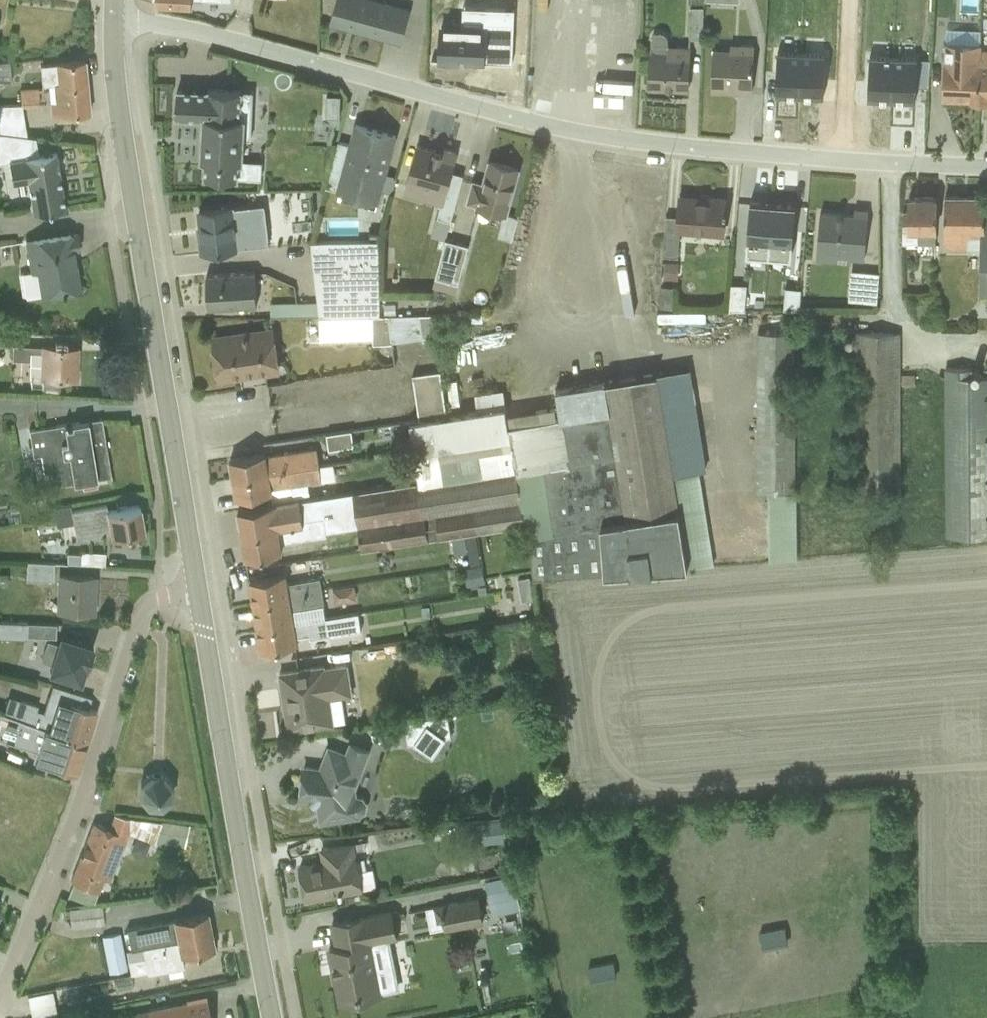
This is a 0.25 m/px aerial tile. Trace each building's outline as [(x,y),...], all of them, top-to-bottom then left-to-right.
[(330,22),(400,41),(409,7),(381,0),(336,0),(330,22)] [(702,7),(689,6),(688,38),(702,39),(702,7)] [(788,80),(787,97),(818,99),(820,62),(804,62),(805,41),(807,41),(808,7),(786,6),(782,80),(788,80)] [(462,27),(441,26),(440,38),(439,61),(459,62),(459,60),(484,61),(485,35),(512,36),(511,40),(512,40),(514,9),(513,9),(512,22),(485,21),(486,9),(505,9),(505,8),(484,7),(483,28),(462,27)] [(945,29),(942,99),(978,100),(980,49),(981,30),(945,29)] [(648,89),(688,90),(689,46),(667,45),(667,39),(666,35),(663,33),(659,32),(655,33),(652,35),(651,39),(650,42),(648,89)] [(711,91),(751,93),(753,45),(730,44),(730,49),(713,48),(711,91)] [(980,49),(978,100),(986,101),(986,50),(980,49)] [(48,86),(86,84),(84,61),(39,65),(41,87),(48,86)] [(89,112),(86,84),(48,86),(50,116),(89,112)] [(25,136),(21,107),(39,106),(38,87),(19,88),(20,104),(0,105),(0,134),(25,136)] [(209,92),(177,90),(175,114),(179,115),(179,117),(203,118),(201,159),(205,159),(205,177),(238,179),(239,162),(244,162),(245,139),(246,118),(240,118),(241,91),(209,89),(209,92)] [(253,92),(241,91),(240,118),(246,118),(245,139),(251,140),(253,92)] [(377,203),(378,203),(382,190),(392,193),(396,176),(385,173),(395,136),(355,124),(350,144),(338,140),(325,187),(339,191),(337,199),(375,210),(377,203)] [(64,207),(58,171),(59,170),(57,160),(56,160),(55,152),(37,155),(35,137),(25,139),(25,136),(0,134),(0,163),(8,161),(12,183),(27,181),(32,212),(64,207)] [(439,152),(417,145),(403,194),(440,204),(437,218),(450,221),(463,174),(451,171),(456,152),(440,148),(439,152)] [(518,169),(489,161),(483,182),(471,179),(466,202),(475,205),(475,207),(502,214),(505,215),(505,214),(518,169)] [(726,199),(680,196),(678,216),(666,215),(663,255),(677,256),(679,233),(723,236),(726,199)] [(903,211),(902,242),(917,242),(917,243),(935,243),(935,197),(909,196),(909,211),(903,211)] [(944,197),(944,250),(980,251),(978,318),(986,318),(986,199),(984,199),(984,197),(944,197)] [(201,252),(268,245),(264,205),(199,212),(201,236),(199,236),(201,252)] [(820,213),(816,261),(850,264),(851,260),(864,261),(868,211),(854,210),(853,216),(820,213)] [(505,215),(502,214),(497,237),(511,240),(517,217),(505,214),(505,215)] [(637,221),(617,223),(618,234),(638,232),(637,221)] [(21,296),(79,287),(72,250),(79,249),(76,233),(24,241),(29,272),(18,274),(21,296)] [(468,245),(445,239),(431,287),(454,293),(468,245)] [(319,316),(379,315),(378,241),(310,242),(317,302),(319,316)] [(663,279),(677,280),(678,262),(664,262),(663,279)] [(208,308),(257,305),(255,272),(206,275),(208,308)] [(728,311),(749,311),(749,295),(728,295),(728,311)] [(270,317),(319,316),(317,302),(270,303),(270,317)] [(448,310),(448,321),(466,321),(465,310),(448,310)] [(431,314),(379,315),(319,316),(319,343),(385,343),(390,343),(435,336),(431,314)] [(218,380),(279,372),(273,329),(213,337),(218,380)] [(795,345),(795,333),(756,333),(755,493),(794,493),(795,345)] [(812,333),(795,333),(795,345),(812,345),(812,333)] [(899,333),(855,333),(855,489),(900,489),(899,386),(915,386),(915,375),(900,375),(899,333)] [(28,361),(28,377),(76,379),(78,348),(12,344),(12,360),(28,361)] [(705,470),(688,367),(653,373),(670,475),(700,470),(705,470)] [(970,377),(970,369),(946,370),(946,537),(986,536),(986,377),(970,377)] [(445,416),(439,370),(411,374),(418,420),(445,416)] [(609,411),(558,419),(564,459),(514,466),(523,524),(531,577),(683,565),(670,475),(653,373),(605,382),(609,411)] [(605,382),(554,390),(558,419),(609,411),(605,382)] [(501,389),(466,395),(468,412),(504,407),(501,389)] [(552,406),(505,413),(507,424),(555,419),(552,406)] [(509,438),(507,424),(505,413),(504,407),(468,412),(445,416),(418,420),(407,422),(412,453),(509,438)] [(110,476),(100,418),(71,423),(71,427),(65,428),(65,424),(28,430),(32,456),(40,455),(43,472),(50,471),(52,485),(81,481),(82,488),(96,486),(95,479),(110,476)] [(558,419),(507,424),(509,438),(412,453),(417,481),(514,466),(564,459),(558,419)] [(351,430),(326,434),(328,450),(353,446),(351,430)] [(233,478),(319,465),(317,448),(267,456),(266,453),(230,459),(233,478)] [(272,489),(321,482),(319,465),(233,478),(236,498),(272,492),(272,489)] [(417,481),(352,492),(357,526),(361,550),(452,536),(464,534),(523,524),(514,466),(417,481)] [(700,470),(670,475),(683,565),(713,565),(700,470)] [(357,526),(352,492),(300,500),(302,515),(310,514),(313,537),(326,535),(325,530),(357,526)] [(300,500),(238,509),(246,557),(283,551),(282,543),(313,537),(310,514),(302,515),(300,500)] [(140,530),(143,530),(139,505),(125,507),(125,504),(116,505),(117,510),(107,511),(106,506),(71,512),(73,523),(72,523),(75,541),(88,539),(88,537),(91,536),(93,538),(98,537),(104,528),(108,527),(110,536),(127,532),(127,537),(141,534),(140,530)] [(72,523),(73,523),(71,512),(70,505),(53,508),(56,526),(72,523)] [(467,552),(464,534),(452,536),(454,554),(467,552)] [(64,563),(103,564),(104,552),(79,551),(79,553),(64,553),(64,563)] [(52,580),(53,563),(26,560),(25,578),(52,580)] [(482,565),(463,568),(466,587),(485,584),(482,565)] [(253,603),(322,592),(319,578),(287,584),(286,574),(250,580),(253,603)] [(95,577),(57,575),(55,611),(93,613),(95,577)] [(334,602),(356,598),(354,584),(332,588),(334,602)] [(258,629),(326,618),(322,592),(253,603),(258,629)] [(328,635),(329,638),(361,633),(358,613),(326,618),(258,629),(261,651),(298,645),(296,637),(309,635),(310,638),(328,635)] [(26,636),(55,637),(55,624),(26,623),(26,636)] [(48,670),(79,681),(84,666),(85,667),(92,645),(59,635),(56,643),(46,640),(40,660),(50,663),(48,670)] [(359,663),(384,660),(382,646),(357,649),(359,663)] [(353,696),(347,663),(326,667),(326,666),(279,673),(288,732),(345,722),(341,698),(353,696)] [(48,696),(87,708),(91,696),(52,685),(48,696)] [(12,718),(85,743),(95,711),(87,708),(48,696),(42,711),(35,710),(36,705),(19,699),(12,718)] [(35,750),(31,760),(75,773),(85,743),(12,718),(0,714),(0,738),(35,750)] [(432,754),(443,737),(450,736),(447,715),(403,722),(407,744),(416,742),(432,754)] [(363,770),(371,750),(349,741),(345,754),(328,748),(320,769),(303,767),(300,797),(312,798),(312,797),(318,803),(317,804),(320,822),(360,816),(366,812),(368,804),(363,797),(357,795),(356,788),(369,792),(376,775),(363,770)] [(150,775),(140,783),(139,796),(148,806),(160,807),(171,798),(172,785),(163,775),(156,775),(150,775)] [(108,829),(93,823),(70,881),(73,882),(98,892),(104,878),(109,881),(128,833),(155,844),(155,841),(184,847),(189,824),(114,814),(108,829)] [(466,837),(502,833),(501,820),(465,824),(466,837)] [(300,866),(306,900),(376,887),(373,869),(359,871),(354,842),(320,848),(322,862),(300,866)] [(490,888),(513,883),(511,871),(488,876),(490,888)] [(98,892),(73,882),(67,896),(85,903),(94,902),(98,892)] [(496,914),(519,909),(515,886),(491,890),(496,914)] [(443,923),(445,930),(483,923),(478,897),(439,904),(439,905),(432,907),(436,925),(443,923)] [(102,907),(69,911),(71,927),(104,923),(102,907)] [(329,949),(339,1003),(384,994),(379,970),(388,969),(391,963),(386,941),(398,938),(392,911),(332,923),(337,947),(329,949)] [(130,950),(211,935),(207,913),(126,929),(130,950)] [(108,973),(126,969),(119,933),(101,936),(108,973)] [(214,949),(211,935),(130,950),(125,951),(130,975),(146,972),(147,975),(183,968),(180,956),(214,949)] [(133,989),(130,977),(113,981),(115,992),(133,989)] [(27,996),(31,1017),(35,1017),(56,1014),(53,998),(77,993),(75,986),(27,996)] [(205,996),(186,1000),(186,1001),(129,1012),(130,1017),(210,1017),(205,996)]
